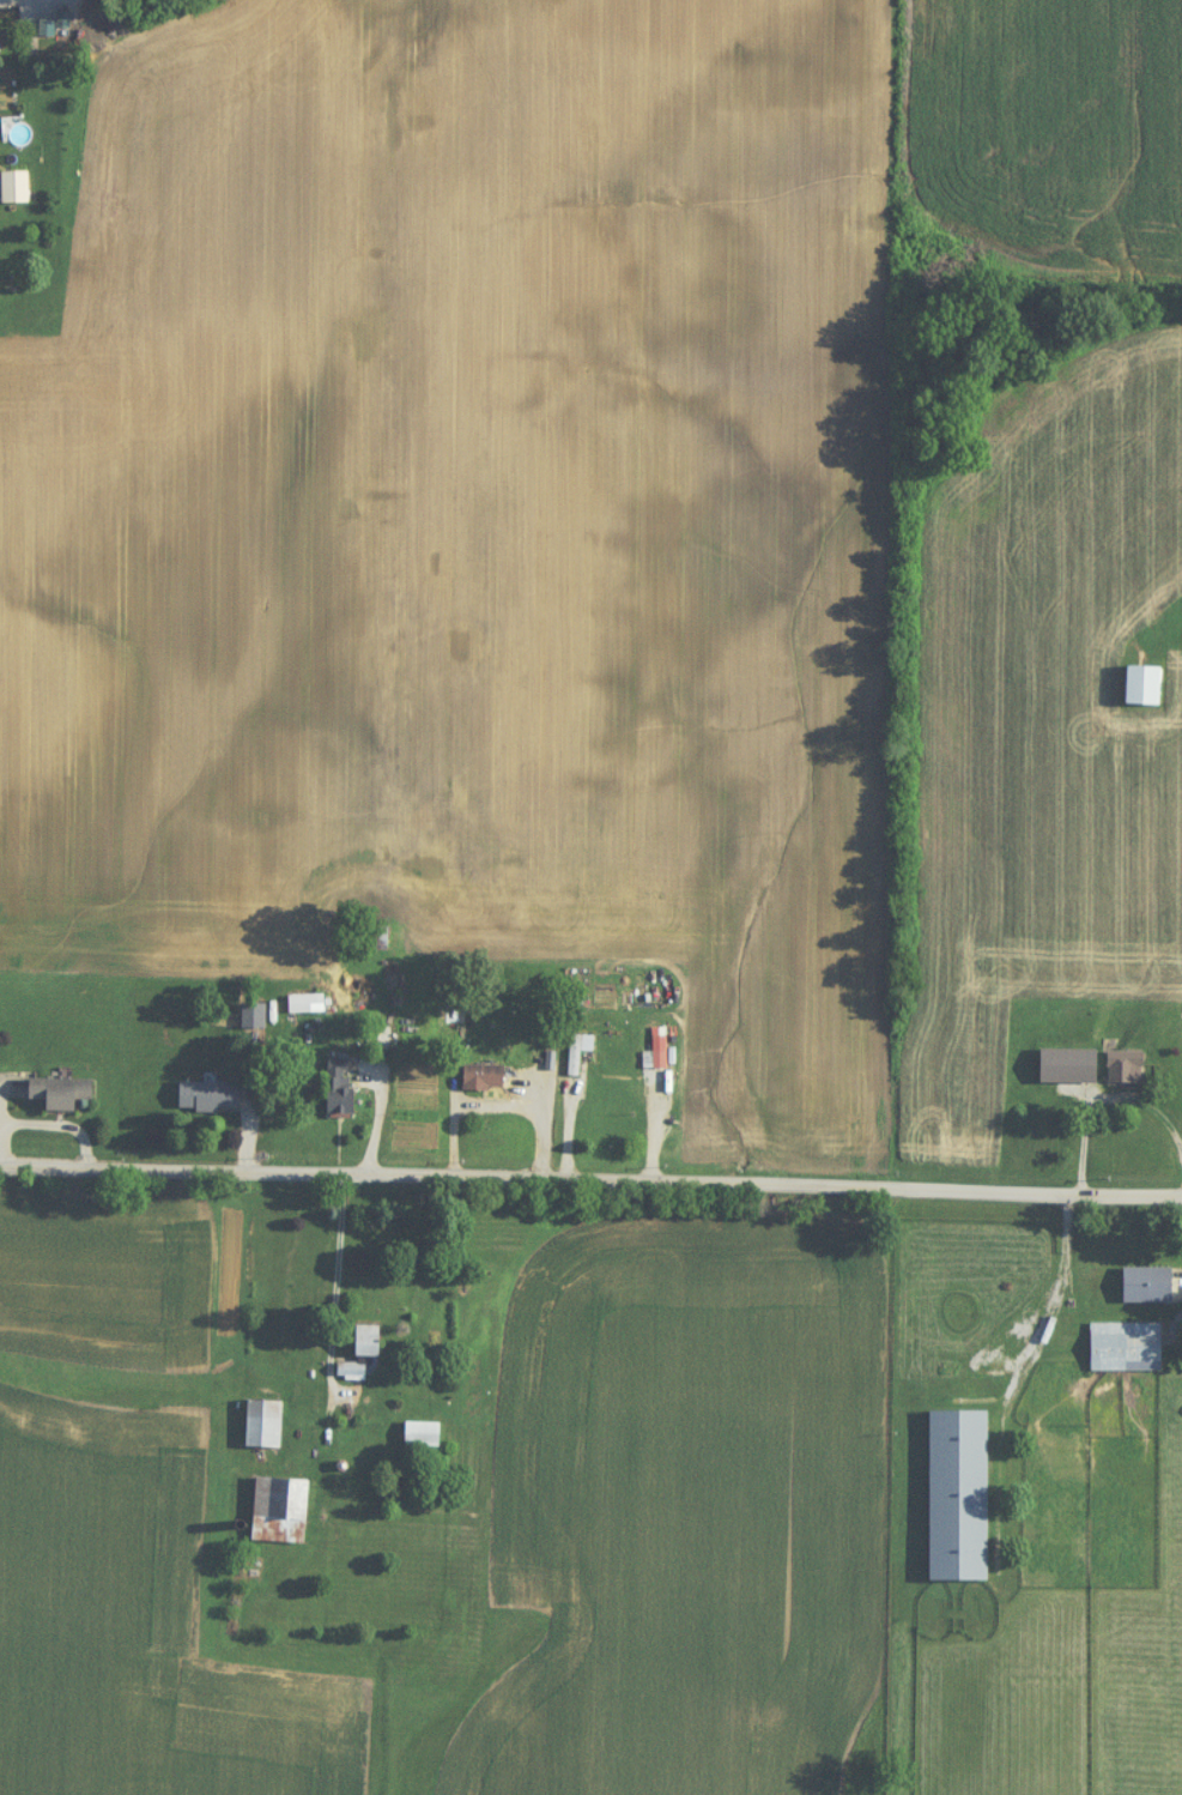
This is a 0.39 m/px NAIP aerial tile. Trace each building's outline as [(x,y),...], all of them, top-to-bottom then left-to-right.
[(28,206),(27,174),(1,174),(2,206),(28,206)] [(1160,669),(1126,669),(1126,708),(1160,708),(1160,669)] [(387,952),(387,934),(372,934),(372,952),(387,952)] [(288,1015),(325,1015),(325,997),(288,997),(288,1015)] [(266,1005),(241,1005),(241,1034),(266,1034),(266,1005)] [(580,1036),(569,1036),(569,1078),(580,1078),(580,1036)] [(665,1071),(665,1054),(654,1054),(654,1071),(665,1071)] [(1108,1086),(1142,1086),(1142,1054),(1108,1054),(1108,1086)] [(328,1117),(350,1117),(350,1062),(328,1062),(328,1117)] [(504,1068),(464,1068),(464,1092),(504,1092),(504,1068)] [(29,1104),(46,1104),(46,1114),(76,1114),(76,1103),(94,1103),(94,1083),(29,1082),(29,1104)] [(238,1113),(238,1085),(180,1085),(180,1113),(238,1113)] [(1181,1306),(1181,1270),(1123,1270),(1123,1306),(1181,1306)] [(1162,1326),(1091,1326),(1091,1373),(1162,1373),(1162,1326)] [(380,1328),(356,1328),(356,1365),(337,1365),(337,1382),(376,1382),(376,1363),(380,1363),(380,1328)] [(247,1451),(281,1451),(281,1403),(247,1403),(247,1451)] [(930,1582),(987,1582),(988,1414),(930,1414),(930,1582)] [(440,1425),(404,1425),(404,1450),(440,1450),(440,1425)] [(252,1542),(305,1545),(308,1483),(256,1480),(252,1542)]
